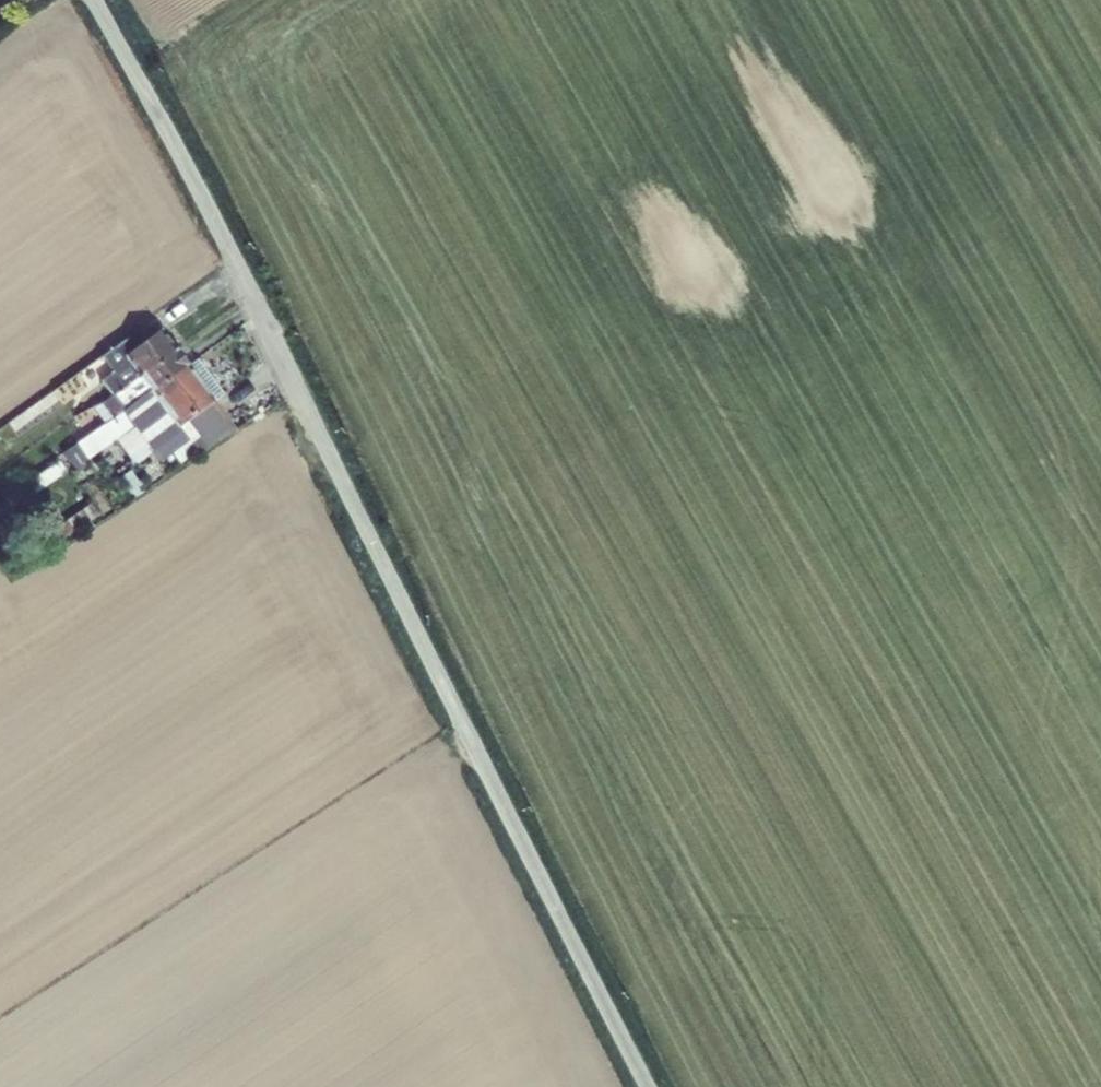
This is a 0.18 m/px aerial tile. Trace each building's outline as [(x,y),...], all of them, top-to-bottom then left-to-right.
[(139,374),(175,349),(160,328),(145,339),(125,355),(139,374)] [(112,395),(139,374),(125,355),(145,339),(139,330),(102,356),(113,371),(102,380),(112,395)] [(151,390),(187,365),(175,349),(139,374),(151,390)] [(185,422),(214,400),(187,365),(151,390),(179,426),(185,422)] [(64,404),(88,387),(78,372),(54,389),(64,404)] [(104,423),(123,411),(151,390),(139,374),(112,395),(93,408),(104,423)] [(179,426),(151,390),(123,411),(140,435),(149,448),(155,444),(165,457),(189,440),(179,426)] [(214,400),(185,422),(205,449),(235,429),(214,400)] [(157,462),(165,457),(155,444),(149,448),(140,435),(123,411),(104,423),(66,447),(78,467),(115,441),(135,466),(151,454),(157,462)] [(7,497),(18,511),(62,474),(51,461),(7,497)] [(115,478),(129,502),(144,493),(130,469),(115,478)] [(45,534),(52,544),(99,513),(92,502),(45,534)]
